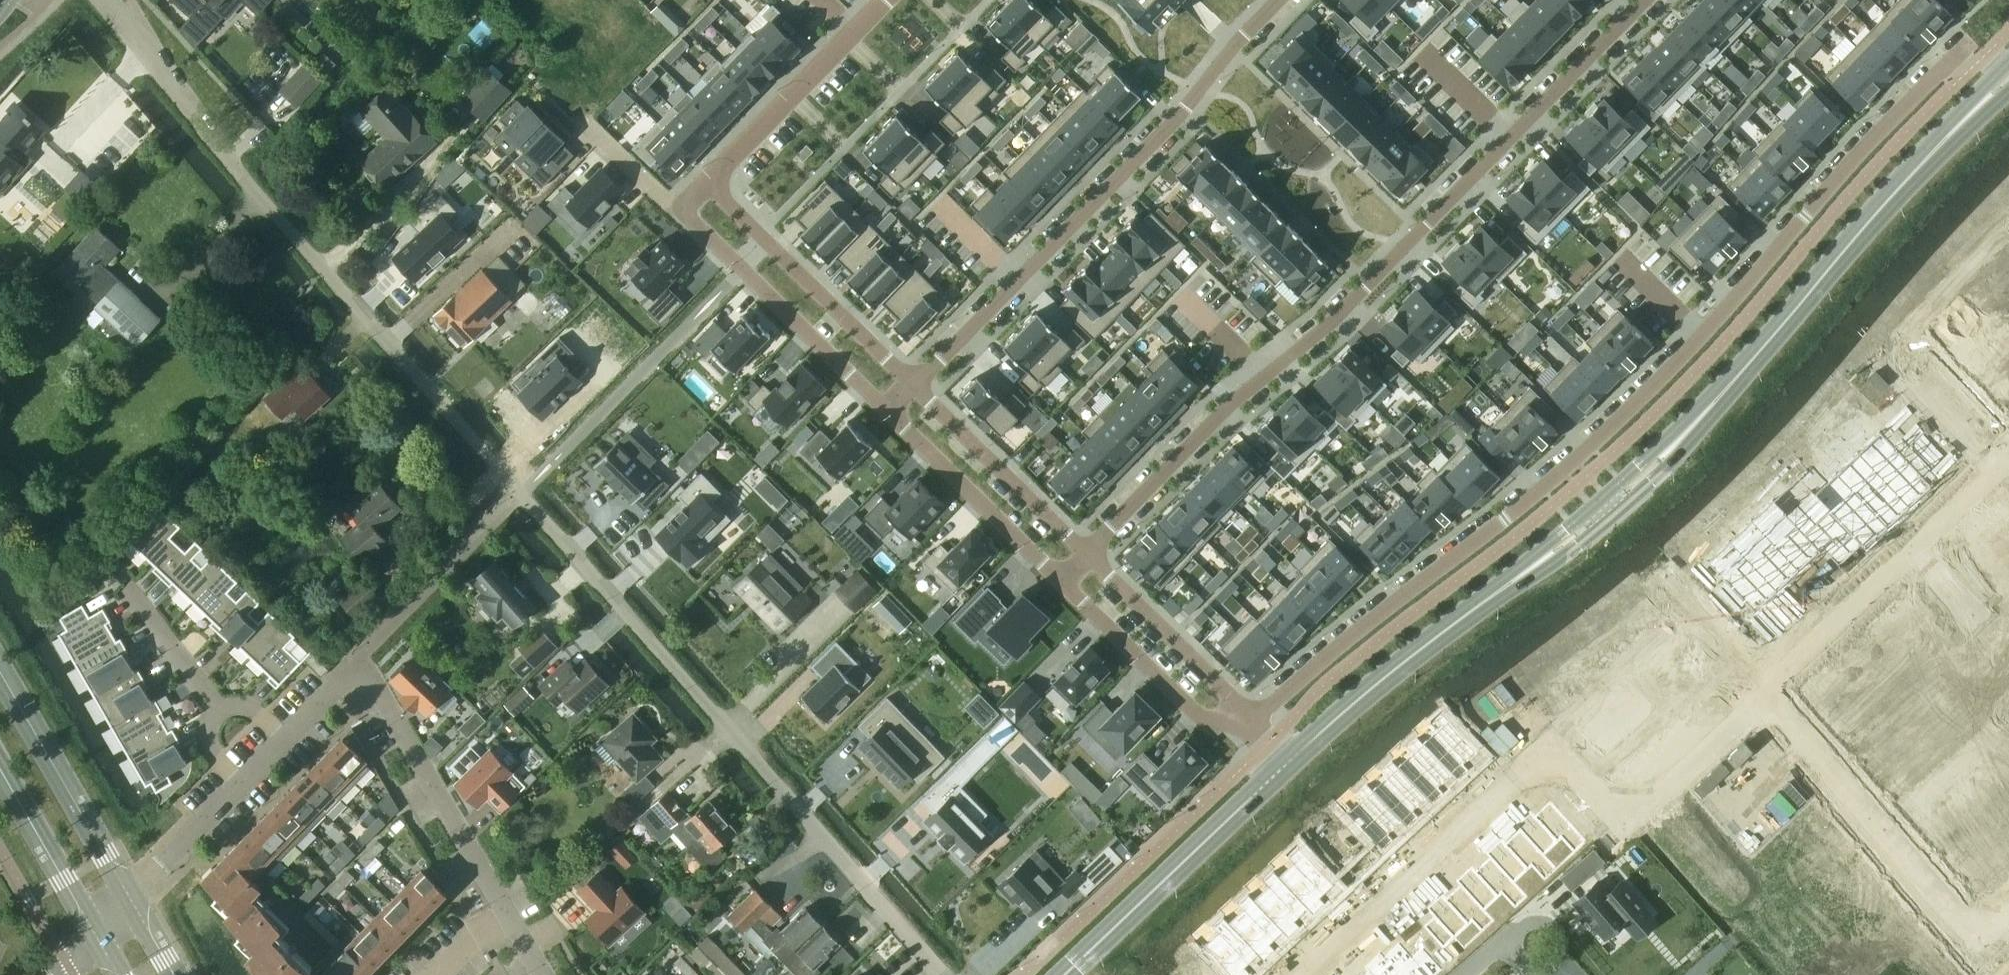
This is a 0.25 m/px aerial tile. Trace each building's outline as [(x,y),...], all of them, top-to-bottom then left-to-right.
[(175,0),(192,16),(209,32),(226,14),(223,12),(217,6),(222,0),(175,0)] [(258,13),(270,0),(243,0),(258,13)] [(1002,6),(1044,47),(1061,30),(1058,27),(1068,17),(1054,3),(1044,13),(1031,0),(1006,0),(1005,1),(1006,3),(1002,6)] [(1149,30),(1151,28),(1150,28),(1174,4),(1178,0),(1118,0),(1149,30)] [(1359,12),(1349,22),(1368,40),(1378,29),(1371,23),(1387,6),(1390,10),(1391,9),(1382,0),(1347,0),(1359,12)] [(1391,9),(1400,0),(1382,0),(1391,9)] [(1522,1),(1557,35),(1573,19),(1554,0),(1536,0),(1530,7),(1523,0),(1522,1)] [(1573,19),(1590,2),(1587,0),(1554,0),(1573,19)] [(1701,1),(1737,37),(1749,24),(1742,17),(1744,14),(1730,0),(1702,0),(1701,1)] [(1744,14),(1759,0),(1730,0),(1744,14)] [(1843,4),(1848,10),(1857,1),(1855,0),(1847,0),(1843,4)] [(1884,14),(1885,15),(1918,48),(1933,33),(1900,0),(1898,0),(1884,14)] [(1933,33),(1951,15),(1937,0),(1900,0),(1933,33)] [(1522,1),(1506,17),(1541,51),(1557,35),(1522,1)] [(1701,1),(1686,17),(1721,52),(1737,37),(1701,1)] [(752,32),(751,33),(782,64),(798,47),(772,22),(771,21),(780,12),(772,4),(762,14),(769,21),(755,36),(752,32)] [(1843,4),(1834,12),(1840,18),(1848,10),(1843,4)] [(1444,5),(1434,15),(1441,22),(1451,11),(1444,5)] [(989,20),(986,23),(1011,48),(1001,58),(1015,71),(1024,61),(1020,57),(1036,40),(1044,48),(1044,47),(1002,6),(999,10),(997,9),(988,19),(989,20)] [(1462,6),(1453,16),(1460,23),(1470,13),(1462,6)] [(712,7),(703,16),(710,23),(719,14),(712,7)] [(1817,8),(1809,16),(1814,22),(1823,13),(1817,8)] [(1335,12),(1328,19),(1338,28),(1345,21),(1335,12)] [(1885,15),(1869,31),(1903,63),(1918,48),(1885,15)] [(703,16),(694,26),(701,33),(710,23),(703,16)] [(1809,16),(1800,25),(1806,30),(1814,22),(1809,16)] [(1072,21),(1068,17),(1058,27),(1061,30),(1062,31),(1072,21)] [(1491,33),(1490,34),(1525,68),(1541,51),(1506,17),(1506,18),(1512,25),(1498,40),(1491,33)] [(1686,17),(1670,32),(1706,67),(1707,66),(1704,63),(1717,49),(1721,52),(1686,17)] [(678,19),(669,28),(676,35),(685,26),(678,19)] [(1345,21),(1338,28),(1347,37),(1354,30),(1345,21)] [(1820,26),(1812,35),(1818,40),(1826,32),(1820,26)] [(1269,68),(1267,70),(1280,84),(1282,81),(1284,83),(1319,48),(1301,31),(1267,66),(1269,68)] [(1869,31),(1854,46),(1888,79),(1903,63),(1869,31)] [(1670,32),(1655,48),(1691,83),(1706,67),(1670,32)] [(751,33),(736,48),(767,79),(782,64),(751,33)] [(1093,33),(1085,42),(1091,47),(1099,39),(1093,33)] [(1490,34),(1474,51),(1508,85),(1525,68),(1490,34)] [(1812,35),(1804,43),(1810,49),(1818,40),(1812,35)] [(682,38),(673,47),(680,54),(689,45),(682,38)] [(1787,39),(1779,47),(1784,53),(1793,44),(1787,39)] [(1854,46),(1839,62),(1872,94),(1888,79),(1854,46)] [(673,47),(663,57),(670,63),(680,54),(673,47)] [(1779,47),(1770,56),(1776,61),(1784,53),(1779,47)] [(718,59),(717,60),(752,94),(767,79),(736,48),(722,63),(718,59)] [(1319,48),(1284,83),(1285,84),(1285,83),(1301,99),(1335,63),(1319,48)] [(1364,48),(1357,55),(1366,64),(1373,57),(1364,48)] [(1655,48),(1640,63),(1676,98),(1691,83),(1655,48)] [(944,66),(941,69),(983,110),(1000,93),(997,90),(1006,80),(993,66),(983,76),(958,52),(954,56),(953,54),(943,64),(944,66)] [(1373,57),(1366,64),(1376,74),(1383,67),(1373,57)] [(717,60),(702,76),(737,110),(752,94),(717,60)] [(1839,62),(1825,77),(1858,109),(1872,94),(1839,62)] [(1335,63),(1301,99),(1317,115),(1348,83),(1332,67),(1336,64),(1335,63)] [(1640,63),(1625,79),(1660,114),(1676,98),(1640,63)] [(1060,67),(1051,76),(1057,82),(1066,73),(1060,67)] [(461,98),(484,119),(511,90),(488,69),(461,98)] [(652,69),(643,78),(650,85),(659,75),(652,69)] [(928,83),(924,86),(949,111),(939,120),(953,134),(963,124),(966,127),(983,110),(941,69),(937,73),(936,72),(926,82),(928,83)] [(1084,89),(1083,90),(1124,130),(1124,129),(1116,121),(1141,96),(1115,70),(1101,84),(1098,81),(1087,92),(1084,89)] [(1757,70),(1749,79),(1755,84),(1763,75),(1757,70)] [(1777,72),(1769,80),(1775,86),(1783,77),(1777,72)] [(708,83),(694,98),(722,125),(737,110),(702,76),(701,77),(708,83)] [(643,78),(633,88),(640,94),(650,85),(643,78)] [(1749,79),(1741,88),(1747,93),(1755,84),(1749,79)] [(1396,80),(1389,87),(1399,96),(1406,89),(1396,80)] [(1769,80),(1761,89),(1767,94),(1775,86),(1769,80)] [(1348,83),(1317,115),(1318,115),(1334,130),(1365,99),(1348,83)] [(437,141),(387,86),(361,110),(386,138),(361,161),(385,188),(437,141)] [(1810,88),(1794,104),(1823,133),(1839,117),(1810,88)] [(1406,89),(1399,96),(1409,105),(1415,98),(1406,89)] [(1083,90),(1067,106),(1108,146),(1124,130),(1083,90)] [(687,91),(672,107),(707,141),(722,125),(694,98),(687,91)] [(1040,96),(1032,104),(1038,110),(1046,102),(1040,96)] [(1365,99),(1334,130),(1349,145),(1349,146),(1350,146),(1381,115),(1365,99)] [(1594,103),(1585,113),(1587,115),(1585,117),(1623,154),(1650,126),(1632,108),(1622,118),(1603,99),(1597,106),(1594,103)] [(1750,102),(1742,111),(1748,116),(1756,107),(1750,102)] [(1728,103),(1720,111),(1727,117),(1734,108),(1728,103)] [(517,104),(498,124),(506,131),(503,134),(500,137),(501,138),(499,140),(513,154),(516,151),(524,158),(521,161),(534,173),(529,179),(541,190),(559,171),(547,160),(564,142),(526,107),(523,110),(517,104)] [(1032,104),(1024,113),(1030,118),(1038,110),(1032,104)] [(1797,109),(1783,122),(1814,153),(1815,152),(1810,147),(1823,133),(1794,104),(1793,105),(1797,109)] [(0,133),(0,186),(19,166),(14,160),(43,130),(32,120),(33,119),(27,113),(26,114),(16,105),(3,119),(0,122),(0,131),(1,132),(0,133)] [(1067,106),(1051,122),(1092,163),(1108,146),(1067,106)] [(672,107),(657,122),(692,156),(707,141),(672,107)] [(1720,111),(1713,120),(1719,125),(1727,117),(1720,111)] [(1742,111),(1734,120),(1740,125),(1748,116),(1742,111)] [(1429,112),(1422,119),(1432,128),(1438,121),(1429,112)] [(883,129),(879,132),(921,173),(938,156),(935,153),(945,143),(931,129),(921,139),(896,115),(893,119),(891,117),(882,127),(883,129)] [(1381,115),(1350,146),(1366,162),(1397,131),(1396,130),(1393,134),(1378,119),(1381,116),(1381,115)] [(1585,117),(1568,135),(1587,153),(1578,163),(1589,174),(1599,165),(1606,171),(1623,154),(1585,117)] [(1781,120),(1767,135),(1799,167),(1814,153),(1783,122),(1781,120)] [(1438,121),(1432,128),(1441,137),(1448,130),(1438,121)] [(657,122),(632,147),(651,166),(660,156),(676,173),(692,156),(657,122)] [(1051,122),(1035,139),(1076,179),(1092,163),(1051,122)] [(1009,128),(1000,137),(1006,143),(1014,134),(1009,128)] [(1397,131),(1366,162),(1367,163),(1382,177),(1381,178),(1382,179),(1417,144),(1416,143),(1413,146),(1397,131)] [(866,146),(863,149),(887,174),(878,183),(892,197),(901,187),(904,190),(921,173),(879,132),(876,136),(874,135),(865,145),(866,146)] [(1723,133),(1715,142),(1721,147),(1729,139),(1723,133)] [(1767,135),(1752,149),(1790,186),(1791,186),(1786,181),(1799,167),(1767,135)] [(1000,137),(992,145),(998,151),(1006,143),(1000,137)] [(1035,139),(1019,155),(1060,195),(1076,179),(1035,139)] [(1183,153),(1169,167),(1176,174),(1192,190),(1207,175),(1216,184),(1231,169),(1205,144),(1203,147),(1196,140),(1183,153)] [(1688,143),(1682,148),(1687,153),(1691,157),(1696,151),(1688,143)] [(807,144),(796,155),(803,161),(813,151),(807,144)] [(1384,180),(1382,183),(1395,195),(1397,193),(1399,195),(1434,160),(1417,144),(1382,179),(1384,180)] [(1756,155),(1743,169),(1776,201),(1790,186),(1752,149),(1752,150),(1756,155)] [(1687,153),(1680,159),(1688,167),(1694,160),(1691,157),(1687,153)] [(1701,153),(1693,162),(1700,168),(1707,158),(1701,153)] [(1019,155),(1003,171),(1044,211),(1060,195),(1019,155)] [(452,156),(436,177),(445,187),(465,168),(456,160),(452,156)] [(1540,158),(1523,175),(1526,178),(1525,179),(1563,216),(1590,188),(1571,170),(1562,179),(1540,158)] [(977,161),(969,169),(974,175),(983,167),(977,161)] [(565,186),(548,204),(559,214),(580,234),(589,225),(623,191),(601,169),(575,196),(565,186)] [(969,169),(960,178),(966,184),(974,175),(969,169)] [(1207,175),(1192,190),(1217,215),(1246,184),(1231,169),(1216,184),(1207,175)] [(1743,169),(1727,185),(1760,217),(1776,201),(1743,169)] [(987,187),(987,188),(1028,228),(1035,220),(1044,211),(1003,171),(1003,172),(1009,178),(994,194),(987,187)] [(65,194),(54,207),(68,220),(99,186),(82,172),(78,176),(78,177),(73,183),(72,183),(67,188),(69,189),(65,194)] [(1525,179),(1508,197),(1527,215),(1517,225),(1535,243),(1563,216),(1525,179)] [(809,207),(797,219),(806,229),(800,235),(814,249),(854,208),(827,182),(805,204),(809,207)] [(868,183),(860,191),(866,197),(866,196),(874,188),(868,183)] [(1246,184),(1217,215),(1232,230),(1247,215),(1257,224),(1271,209),(1246,184)] [(874,188),(866,196),(871,201),(879,193),(874,188)] [(987,188),(970,205),(977,211),(972,217),(991,235),(996,230),(1006,240),(1022,223),(1027,228),(1028,228),(987,188)] [(432,264),(433,265),(445,255),(444,253),(461,237),(447,222),(458,212),(441,194),(410,222),(419,233),(393,257),(415,280),(432,264)] [(1719,194),(1693,220),(1728,254),(1744,238),(1732,226),(1741,216),(1719,194)] [(1159,207),(1153,213),(1162,221),(1168,216),(1159,207)] [(854,208),(814,249),(829,263),(835,257),(844,265),(877,231),(880,234),(888,225),(882,220),(874,228),(854,208)] [(1247,215),(1232,230),(1257,254),(1287,224),(1271,209),(1257,224),(1247,215)] [(891,211),(882,220),(888,225),(897,217),(891,211)] [(1136,215),(1121,229),(1162,269),(1165,266),(1185,245),(1151,211),(1142,221),(1136,215)] [(612,216),(604,224),(610,230),(618,222),(612,216)] [(1168,216),(1162,221),(1170,230),(1176,224),(1168,216)] [(1693,220),(1668,246),(1691,268),(1699,259),(1712,271),(1728,254),(1693,220)] [(1257,254),(1251,261),(1276,285),(1297,263),(1288,254),(1302,239),(1287,224),(1257,254)] [(95,307),(136,345),(161,318),(100,262),(106,256),(110,260),(120,248),(96,226),(55,271),(75,289),(79,286),(98,304),(95,307)] [(1463,243),(1462,244),(1499,280),(1526,252),(1508,234),(1498,244),(1480,226),(1463,243)] [(1114,250),(1105,258),(1139,292),(1159,272),(1162,269),(1121,229),(1107,243),(1114,250)] [(877,231),(844,265),(853,274),(846,280),(861,294),(900,254),(880,234),(877,231)] [(653,298),(645,307),(660,322),(681,301),(666,286),(676,275),(674,272),(684,261),(662,239),(649,252),(645,248),(633,260),(640,267),(631,276),(653,298)] [(1297,263),(1276,285),(1276,286),(1283,279),(1306,301),(1320,287),(1313,280),(1328,264),(1302,239),(1288,254),(1297,263)] [(1602,241),(1595,247),(1607,259),(1613,252),(1602,241)] [(1458,242),(1444,256),(1447,259),(1444,261),(1463,280),(1454,290),(1473,307),(1499,280),(1462,244),(1461,245),(1458,242)] [(2001,254),(2008,263),(2008,246),(2001,254)] [(1209,247),(1203,253),(1211,261),(1217,255),(1209,247)] [(942,253),(929,265),(935,271),(940,266),(943,263),(947,266),(951,262),(945,256),(942,253)] [(900,254),(861,294),(875,308),(881,302),(890,311),(924,276),(921,274),(900,254)] [(1981,273),(2008,302),(2008,301),(2008,263),(2001,254),(1981,273)] [(1217,255),(1211,261),(1220,270),(1225,264),(1217,255)] [(1090,261),(1076,275),(1117,315),(1120,312),(1139,292),(1105,258),(1097,267),(1090,261)] [(924,276),(890,310),(899,319),(893,325),(908,340),(933,314),(937,318),(940,315),(951,303),(926,279),(935,271),(929,265),(921,274),(924,276)] [(1162,269),(1159,272),(1168,280),(1173,274),(1165,266),(1162,269)] [(483,270),(434,314),(436,316),(435,321),(440,327),(446,327),(464,346),(512,300),(510,298),(483,270)] [(1981,273),(1961,292),(1988,321),(2008,302),(1981,273)] [(1173,274),(1168,280),(1176,288),(1182,282),(1173,274)] [(1068,296),(1059,305),(1093,339),(1114,318),(1117,315),(1076,275),(1062,290),(1068,296)] [(553,289),(542,300),(563,321),(574,310),(553,289)] [(1398,309),(1435,345),(1454,326),(1447,320),(1456,311),(1445,299),(1435,309),(1416,290),(1399,308),(1399,309),(1398,309)] [(1961,292),(1941,311),(1968,340),(1988,321),(1961,292)] [(1582,293),(1574,301),(1580,307),(1588,298),(1582,293)] [(1247,297),(1242,303),(1250,311),(1256,305),(1247,297)] [(1256,305),(1250,311),(1259,320),(1264,314),(1256,305)] [(1387,321),(1382,327),(1400,345),(1391,354),(1403,366),(1413,356),(1419,362),(1435,345),(1398,309),(1397,309),(1395,307),(1384,317),(1387,320),(1387,321)] [(1567,308),(1559,316),(1564,322),(1573,314),(1567,308)] [(1617,309),(1600,327),(1634,360),(1652,343),(1617,309)] [(1023,325),(1020,329),(1054,363),(1070,346),(1074,351),(1085,339),(1072,326),(1062,336),(1037,311),(1033,315),(1032,314),(1022,324),(1023,325)] [(1941,311),(1920,331),(1947,360),(1968,340),(1941,311)] [(1114,318),(1122,325),(1122,326),(1128,320),(1120,312),(1117,315),(1114,318)] [(715,321),(693,343),(706,356),(713,349),(735,370),(746,359),(749,362),(760,351),(757,347),(770,334),(758,322),(755,326),(743,314),(726,332),(715,321)] [(1559,316),(1550,325),(1556,330),(1564,322),(1559,316)] [(1156,318),(1148,326),(1154,332),(1162,323),(1156,318)] [(1128,320),(1122,326),(1131,334),(1137,329),(1128,320)] [(1600,327),(1585,342),(1591,348),(1618,375),(1619,375),(1620,376),(1634,361),(1634,360),(1600,327)] [(1007,342),(1003,346),(1028,371),(1018,381),(1032,394),(1042,384),(1044,386),(1061,369),(1054,363),(1020,329),(1016,332),(1015,331),(1005,341),(1007,342)] [(1995,329),(1987,337),(1992,343),(2001,334),(1995,329)] [(1535,334),(1527,342),(1533,348),(1541,340),(1535,334)] [(561,335),(515,377),(522,385),(517,389),(542,417),(585,379),(570,362),(579,355),(561,335)] [(1997,348),(2003,354),(2008,348),(2008,343),(2006,340),(1997,348)] [(1527,342),(1519,351),(1524,356),(1533,348),(1527,342)] [(1350,347),(1333,365),(1370,401),(1386,384),(1380,378),(1381,377),(1380,375),(1379,377),(1350,349),(1352,348),(1350,347)] [(1573,356),(1572,357),(1605,389),(1618,375),(1591,348),(1578,361),(1573,356)] [(1975,348),(1966,357),(1971,362),(1980,354),(1975,348)] [(1162,349),(1146,365),(1184,403),(1185,403),(1182,400),(1198,383),(1188,374),(1191,371),(1183,363),(1180,366),(1162,349)] [(1120,355),(1112,364),(1117,369),(1126,361),(1120,355)] [(1572,357),(1557,372),(1590,404),(1605,389),(1572,357)] [(1985,359),(1976,368),(1982,373),(1991,365),(1985,359)] [(1510,360),(1501,369),(1507,374),(1515,366),(1510,360)] [(1999,372),(2008,383),(2008,362),(1999,372)] [(1112,364),(1103,372),(1109,378),(1117,369),(1112,364)] [(265,398),(275,409),(282,417),(295,405),(305,415),(329,394),(303,365),(265,398)] [(765,382),(746,401),(758,413),(767,404),(788,424),(824,387),(801,365),(776,392),(765,382)] [(1130,381),(1130,382),(1166,417),(1169,413),(1174,408),(1177,411),(1184,403),(1146,365),(1145,366),(1152,372),(1137,388),(1130,381)] [(1332,366),(1316,382),(1336,402),(1327,411),(1324,408),(1338,422),(1346,430),(1356,419),(1354,417),(1370,401),(1333,365),(1331,366),(1332,366)] [(1103,372),(1096,380),(1102,385),(1109,378),(1103,372)] [(1557,372),(1543,386),(1567,410),(1576,419),(1590,404),(1557,372)] [(1978,392),(2005,421),(2008,417),(2008,383),(1999,372),(1978,392)] [(963,390),(959,395),(1001,435),(1018,417),(1016,414),(1026,404),(1012,390),(1002,400),(977,376),(973,380),(972,379),(962,389),(963,390)] [(1865,391),(1851,376),(1843,384),(1856,399),(1865,391)] [(1130,382),(1114,398),(1152,436),(1160,429),(1157,426),(1166,417),(1130,382)] [(1530,387),(1505,413),(1539,448),(1556,431),(1543,418),(1552,408),(1530,387)] [(1088,388),(1080,396),(1086,402),(1094,393),(1088,388)] [(1276,411),(1313,448),(1338,422),(1324,408),(1315,417),(1292,395),(1277,411),(1276,411)] [(1080,396),(1071,405),(1077,410),(1086,402),(1080,396)] [(1114,398),(1098,414),(1134,449),(1142,440),(1145,443),(1152,436),(1114,398)] [(1433,405),(1427,410),(1436,419),(1441,413),(1433,405)] [(1454,410),(1449,416),(1457,424),(1463,418),(1454,410)] [(1276,411),(1258,430),(1259,431),(1260,430),(1279,448),(1266,461),(1274,469),(1284,478),(1313,448),(1276,411)] [(1505,413),(1479,439),(1501,461),(1510,452),(1522,463),(1539,448),(1505,413)] [(1098,414),(1082,431),(1121,468),(1128,461),(1125,458),(1131,452),(1134,449),(1098,414)] [(1052,416),(1044,425),(1049,430),(1058,422),(1052,416)] [(820,430),(800,451),(811,462),(816,457),(838,479),(840,478),(839,477),(839,476),(868,447),(870,445),(871,446),(872,445),(847,421),(847,422),(848,423),(844,427),(831,440),(820,430)] [(1432,424),(1423,432),(1428,438),(1429,438),(1437,431),(1432,424)] [(1044,425),(1035,433),(1041,439),(1049,430),(1044,425)] [(1773,497),(1706,561),(1754,612),(1822,549),(1838,566),(1861,544),(1865,549),(1933,485),(1880,429),(1812,493),(1816,497),(1794,519),(1773,497)] [(1088,438),(1073,454),(1102,482),(1111,473),(1114,476),(1121,468),(1082,431),(1081,431),(1088,438)] [(1423,432),(1414,439),(1419,445),(1428,438),(1423,432)] [(619,440),(594,466),(609,481),(611,480),(617,486),(616,488),(632,504),(635,501),(645,510),(670,485),(658,473),(655,476),(643,464),(650,457),(639,446),(632,453),(619,440)] [(1465,442),(1449,458),(1482,490),(1498,474),(1465,442)] [(1234,445),(1218,461),(1251,493),(1274,469),(1252,448),(1244,456),(1234,445)] [(1380,447),(1371,454),(1376,460),(1385,453),(1380,447)] [(1409,447),(1399,454),(1404,460),(1414,453),(1409,447)] [(1073,454),(1047,479),(1074,505),(1098,480),(1101,483),(1102,482),(1073,454)] [(1371,454),(1361,461),(1366,467),(1376,460),(1371,454)] [(1431,467),(1431,468),(1468,505),(1482,490),(1449,458),(1436,472),(1431,467)] [(1218,461),(1203,477),(1232,506),(1247,491),(1250,494),(1251,493),(1218,461)] [(1385,465),(1376,472),(1381,478),(1390,471),(1385,465)] [(1431,468),(1416,483),(1449,515),(1463,501),(1468,505),(1431,468)] [(1376,472),(1366,479),(1371,485),(1381,478),(1376,472)] [(688,505),(657,536),(669,548),(671,549),(670,550),(671,551),(672,550),(673,552),(674,553),(676,554),(676,555),(680,559),(681,558),(688,564),(705,547),(705,548),(708,545),(706,543),(731,519),(713,502),(722,493),(701,473),(678,496),(688,505)] [(1203,477),(1188,492),(1221,524),(1218,520),(1232,506),(1203,477)] [(883,498),(864,517),(883,537),(896,524),(910,538),(944,504),(918,479),(891,506),(883,498)] [(1402,496),(1401,496),(1435,529),(1449,515),(1416,483),(1420,488),(1407,501),(1403,497),(1402,496)] [(400,507),(380,484),(367,495),(362,490),(345,505),(361,523),(348,534),(367,556),(385,539),(376,528),(400,507)] [(1979,510),(1994,527),(2008,514),(2008,484),(1979,510)] [(1352,489),(1343,496),(1348,503),(1357,496),(1352,489)] [(1188,492),(1173,508),(1206,540),(1221,524),(1188,492)] [(1320,492),(1311,499),(1316,506),(1325,499),(1320,492)] [(1343,496),(1333,503),(1338,510),(1348,503),(1343,496)] [(1401,496),(1387,511),(1416,540),(1430,526),(1434,530),(1435,529),(1401,496)] [(137,530),(128,540),(156,566),(153,569),(162,578),(186,552),(170,538),(181,526),(160,506),(150,517),(148,516),(136,529),(137,530)] [(1157,522),(1192,556),(1191,554),(1206,540),(1173,508),(1158,522),(1157,522)] [(1282,508),(1274,516),(1280,522),(1288,513),(1282,508)] [(1370,521),(1369,522),(1402,554),(1416,540),(1387,511),(1373,525),(1370,521)] [(855,514),(834,535),(847,548),(860,535),(855,530),(863,522),(855,514)] [(1994,527),(2008,543),(2008,514),(1994,527)] [(1274,516),(1265,525),(1271,530),(1280,522),(1274,516)] [(1292,518),(1284,526),(1290,532),(1298,524),(1292,518)] [(1157,522),(1141,538),(1176,572),(1192,556),(1157,522)] [(1369,522),(1353,538),(1386,570),(1402,554),(1369,522)] [(1284,526),(1276,535),(1282,540),(1290,532),(1284,526)] [(1961,529),(1954,534),(1962,544),(1968,538),(1961,529)] [(941,544),(924,562),(952,590),(988,553),(979,544),(982,541),(970,531),(949,552),(941,544)] [(1328,537),(1312,553),(1346,586),(1362,570),(1328,537)] [(1141,538),(1125,555),(1154,583),(1160,589),(1176,572),(1141,538)] [(1252,538),(1244,547),(1250,553),(1258,544),(1252,538)] [(186,552),(162,578),(170,586),(174,583),(193,602),(225,568),(212,556),(201,567),(192,559),(203,548),(196,541),(186,552)] [(1244,547),(1236,555),(1241,561),(1250,553),(1244,547)] [(1262,549),(1254,557),(1260,563),(1268,554),(1262,549)] [(1980,552),(1974,557),(1982,566),(1988,561),(1980,552)] [(752,570),(738,584),(752,598),(758,604),(755,607),(779,630),(783,626),(788,626),(795,619),(795,614),(812,598),(801,587),(803,586),(770,553),(760,563),(752,570)] [(1312,553),(1297,569),(1331,602),(1346,586),(1312,553)] [(1254,557),(1246,566),(1252,571),(1260,563),(1254,557)] [(534,606),(496,561),(473,581),(482,592),(477,596),(498,619),(503,615),(512,626),(534,606)] [(1988,561),(1982,566),(1990,575),(1996,570),(1988,561)] [(225,568),(193,602),(213,621),(210,624),(219,632),(254,596),(247,589),(236,601),(227,592),(238,581),(225,568)] [(1222,569),(1213,578),(1219,584),(1228,575),(1222,569)] [(1282,584),(1316,617),(1331,602),(1297,569),(1296,569),(1300,573),(1286,587),(1282,584)] [(856,571),(837,592),(855,611),(874,590),(856,571)] [(1213,578),(1205,586),(1211,592),(1219,584),(1213,578)] [(379,598),(363,580),(340,600),(356,618),(379,598)] [(1232,580),(1224,588),(1230,594),(1238,585),(1232,580)] [(1282,584),(1267,600),(1301,633),(1316,617),(1282,584)] [(987,586),(953,621),(974,641),(987,628),(1016,656),(1030,642),(1027,638),(1048,617),(1030,599),(1025,604),(1017,596),(1007,605),(987,586)] [(1224,588),(1216,597),(1221,602),(1230,594),(1224,588)] [(254,596),(219,632),(228,641),(231,637),(251,657),(275,631),(282,623),(269,611),(259,622),(250,614),(260,602),(254,596)] [(1192,600),(1184,608),(1190,614),(1198,605),(1192,600)] [(1252,615),(1251,616),(1286,649),(1287,649),(1286,648),(1301,633),(1267,600),(1266,601),(1269,604),(1256,618),(1252,615)] [(67,629),(58,633),(76,664),(116,640),(107,623),(111,621),(103,608),(89,615),(83,604),(74,609),(66,613),(60,617),(67,629)] [(2000,615),(2005,621),(2008,618),(2008,607),(2000,615)] [(1202,610),(1194,618),(1200,624),(1208,615),(1202,610)] [(1251,616),(1237,631),(1271,665),(1286,649),(1251,616)] [(1876,616),(1847,643),(1863,661),(1893,633),(1876,616)] [(275,631),(251,657),(270,675),(267,679),(277,688),(301,662),(300,662),(285,647),(295,636),(282,623),(275,631)] [(1901,625),(1893,633),(1906,648),(1915,640),(1901,625)] [(1985,628),(1975,636),(1981,642),(1990,634),(1985,628)] [(1237,631),(1220,648),(1255,682),(1271,665),(1237,631)] [(1975,636),(1966,644),(1972,650),(1981,642),(1975,636)] [(116,640),(76,664),(93,694),(134,670),(124,653),(128,651),(120,638),(116,640)] [(537,642),(530,649),(541,661),(548,654),(537,642)] [(823,677),(802,697),(826,722),(860,688),(845,673),(856,662),(835,642),(811,665),(823,677)] [(1847,643),(1818,671),(1834,688),(1863,661),(1847,643)] [(1994,658),(2008,675),(2008,645),(1994,658)] [(1066,671),(1052,685),(1072,705),(1085,691),(1087,694),(1101,680),(1098,677),(1107,669),(1098,660),(1101,658),(1090,647),(1074,663),(1072,662),(1065,669),(1066,671)] [(1949,651),(1940,659),(1945,665),(1954,657),(1949,651)] [(394,678),(391,681),(404,694),(401,698),(415,711),(418,707),(425,714),(435,704),(442,711),(455,698),(448,691),(450,688),(433,672),(430,674),(413,658),(405,666),(402,663),(391,675),(394,678)] [(588,663),(585,660),(567,677),(559,668),(541,685),(557,703),(565,696),(577,711),(607,684),(598,673),(600,672),(600,667),(594,661),(590,661),(588,663)] [(134,670),(93,694),(110,724),(151,700),(141,683),(145,681),(138,668),(134,670)] [(1024,681),(1000,706),(1025,731),(1035,720),(1027,711),(1040,697),(1024,681)] [(524,687),(505,704),(515,715),(534,697),(524,687)] [(1834,688),(1826,696),(1839,711),(1848,703),(1834,688)] [(1104,701),(1081,725),(1116,758),(1159,714),(1135,691),(1115,711),(1104,701)] [(869,736),(858,747),(897,788),(909,777),(916,785),(945,756),(895,705),(887,697),(858,726),(866,733),(869,736)] [(151,700),(110,724),(128,754),(169,731),(159,714),(163,711),(155,698),(151,700)] [(476,712),(460,729),(467,736),(484,719),(476,712)] [(1438,730),(1424,743),(1455,775),(1460,781),(1472,771),(1467,765),(1481,753),(1445,713),(1432,724),(1438,730)] [(633,714),(595,748),(609,763),(616,757),(637,780),(620,794),(631,807),(655,786),(645,774),(662,758),(641,735),(647,730),(633,714)] [(1002,720),(992,729),(997,734),(1007,725),(1002,720)] [(169,731),(128,754),(146,786),(151,783),(156,792),(173,782),(168,773),(187,762),(176,744),(180,742),(173,728),(169,731)] [(343,737),(327,754),(356,783),(370,768),(364,762),(366,760),(360,754),(365,750),(353,729),(343,737)] [(987,734),(924,796),(936,809),(933,812),(924,820),(940,836),(939,836),(940,837),(947,844),(948,845),(948,844),(964,860),(967,863),(1002,828),(973,798),(960,785),(1000,747),(987,734)] [(1412,754),(1398,766),(1430,799),(1435,804),(1446,794),(1441,789),(1455,775),(1424,743),(1419,738),(1407,748),(1412,754)] [(1143,752),(1123,773),(1147,796),(1159,784),(1172,797),(1207,761),(1185,739),(1158,767),(1143,752)] [(471,746),(451,766),(463,777),(456,784),(478,805),(487,796),(501,810),(525,785),(490,750),(482,758),(471,746)] [(327,754),(312,769),(341,798),(356,783),(327,754)] [(1387,777),(1373,789),(1404,823),(1410,828),(1421,818),(1416,812),(1430,799),(1398,766),(1393,761),(1381,771),(1387,777)] [(2000,771),(2008,781),(2008,763),(2000,771)] [(312,769),(296,785),(326,814),(341,798),(312,769)] [(1966,769),(1960,774),(1968,783),(1974,778),(1966,769)] [(1119,775),(1094,801),(1104,810),(1129,785),(1119,775)] [(1361,800),(1348,813),(1384,852),(1395,841),(1390,836),(1404,823),(1373,789),(1368,784),(1356,795),(1361,800)] [(296,785),(281,800),(311,829),(326,814),(296,785)] [(690,850),(725,818),(710,801),(692,817),(688,812),(686,813),(668,792),(640,817),(662,841),(673,831),(690,850)] [(1988,794),(1981,799),(1989,808),(1995,803),(1988,794)] [(281,800),(266,815),(296,844),(311,829),(281,800)] [(1535,812),(1520,827),(1523,830),(1548,856),(1566,839),(1576,849),(1587,838),(1553,802),(1539,815),(1535,812)] [(1995,803),(1989,808),(1997,817),(2003,812),(1995,803)] [(1943,814),(1924,830),(1951,860),(1969,844),(1943,814)] [(266,815),(251,831),(281,860),(296,844),(266,815)] [(379,817),(370,826),(376,832),(385,823),(379,817)] [(725,818),(690,850),(709,870),(725,855),(717,846),(736,829),(725,818)] [(376,832),(370,826),(361,835),(367,842),(376,832)] [(1505,840),(1489,854),(1492,857),(1517,884),(1535,867),(1545,877),(1557,866),(1548,856),(1523,830),(1508,843),(1505,840)] [(251,831),(235,847),(258,869),(265,876),(281,860),(251,831)] [(368,849),(374,855),(384,846),(377,840),(368,849)] [(621,840),(610,851),(625,867),(636,856),(621,840)] [(1969,844),(1951,860),(1977,890),(1995,874),(1969,844)] [(1028,858),(998,886),(1012,901),(1016,898),(1029,913),(1056,888),(1059,886),(1068,896),(1078,887),(1078,886),(1087,896),(1123,860),(1110,846),(1081,875),(1076,870),(1065,880),(1037,849),(1028,858)] [(202,880),(234,911),(225,920),(256,949),(247,958),(265,974),(364,974),(368,970),(346,948),(347,947),(340,941),(315,916),(309,909),(303,915),(335,947),(310,972),(273,936),(282,928),(250,897),(260,887),(250,877),(258,869),(235,847),(206,877),(202,880)] [(1293,863),(1279,875),(1311,909),(1316,914),(1327,904),(1322,898),(1336,885),(1299,847),(1288,857),(1293,863)] [(349,848),(340,857),(346,863),(355,854),(349,848)] [(374,855),(368,849),(359,859),(365,865),(374,855)] [(1593,849),(1561,877),(1572,889),(1603,861),(1593,849)] [(346,863),(340,857),(331,866),(337,873),(346,863)] [(1475,867),(1459,882),(1462,885),(1487,911),(1505,894),(1515,905),(1527,894),(1517,884),(1492,857),(1478,871),(1475,867)] [(422,870),(406,887),(429,909),(445,892),(436,884),(440,881),(431,865),(425,873),(422,870)] [(1267,886),(1254,899),(1285,932),(1290,938),(1301,927),(1296,922),(1311,909),(1279,875),(1274,870),(1262,881),(1267,886)] [(338,880),(344,886),(353,877),(347,871),(338,880)] [(598,872),(579,890),(597,910),(586,920),(609,944),(610,943),(617,952),(651,919),(621,887),(616,892),(598,872)] [(319,878),(309,888),(316,894),(325,885),(319,878)] [(344,886),(338,880),(329,890),(335,896),(344,886)] [(1582,901),(1577,906),(1604,937),(1623,921),(1629,929),(1647,913),(1621,882),(1608,893),(1598,881),(1579,898),(1582,901)] [(1437,918),(1426,928),(1446,949),(1475,922),(1485,932),(1496,921),(1487,911),(1462,885),(1448,899),(1445,895),(1429,910),(1437,918)] [(406,887),(391,902),(414,924),(429,909),(406,887)] [(316,894),(309,888),(300,897),(306,903),(316,894)] [(775,951),(785,961),(823,926),(817,919),(818,915),(812,908),(808,910),(806,908),(781,931),(778,927),(773,931),(770,928),(782,916),(756,889),(727,917),(743,934),(751,925),(775,951)] [(1242,910),(1228,922),(1260,956),(1265,961),(1276,951),(1271,945),(1285,932),(1254,899),(1248,894),(1237,904),(1242,910)] [(391,902),(376,917),(398,940),(414,924),(391,902)] [(682,906),(674,913),(677,917),(682,922),(690,915),(682,906)] [(376,917),(361,933),(383,955),(398,940),(376,917)] [(1203,946),(1230,974),(1249,974),(1250,974),(1245,968),(1260,956),(1228,922),(1223,917),(1211,928),(1216,933),(1203,946)] [(823,926),(785,961),(796,972),(799,974),(815,974),(819,971),(816,968),(840,944),(838,942),(840,937),(834,931),(829,932),(823,926)] [(361,933),(347,947),(346,948),(368,970),(383,955),(361,933)] [(689,953),(710,974),(747,974),(709,935),(689,953)] [(1367,966),(1370,970),(1375,974),(1438,974),(1446,967),(1427,946),(1415,957),(1401,942),(1386,955),(1383,952),(1367,966)] [(684,971),(691,964),(681,955),(674,962),(684,971)] [(691,964),(684,971),(687,974),(697,974),(699,973),(691,964)]
